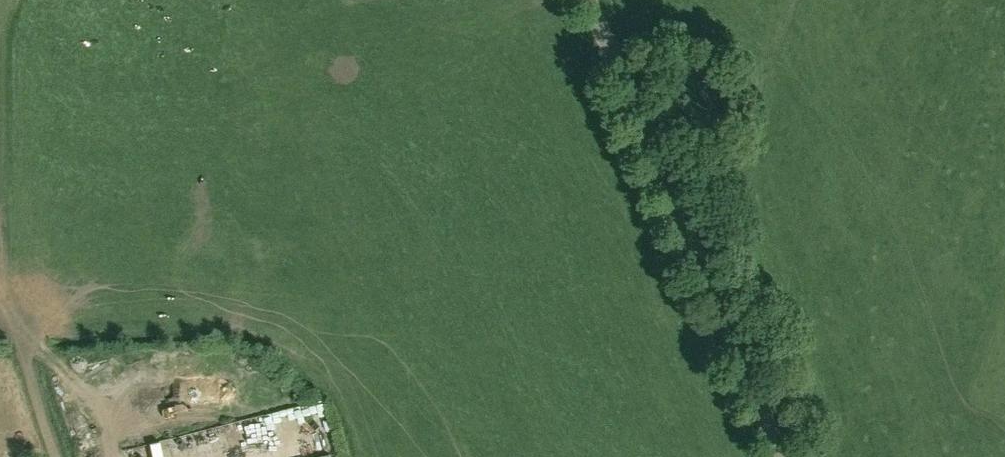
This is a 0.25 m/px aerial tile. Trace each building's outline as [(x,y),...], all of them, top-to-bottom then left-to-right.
[(91,378),(104,379),(105,364),(91,364),(91,378)] [(172,456),(191,456),(186,433),(168,436),(172,456)]
